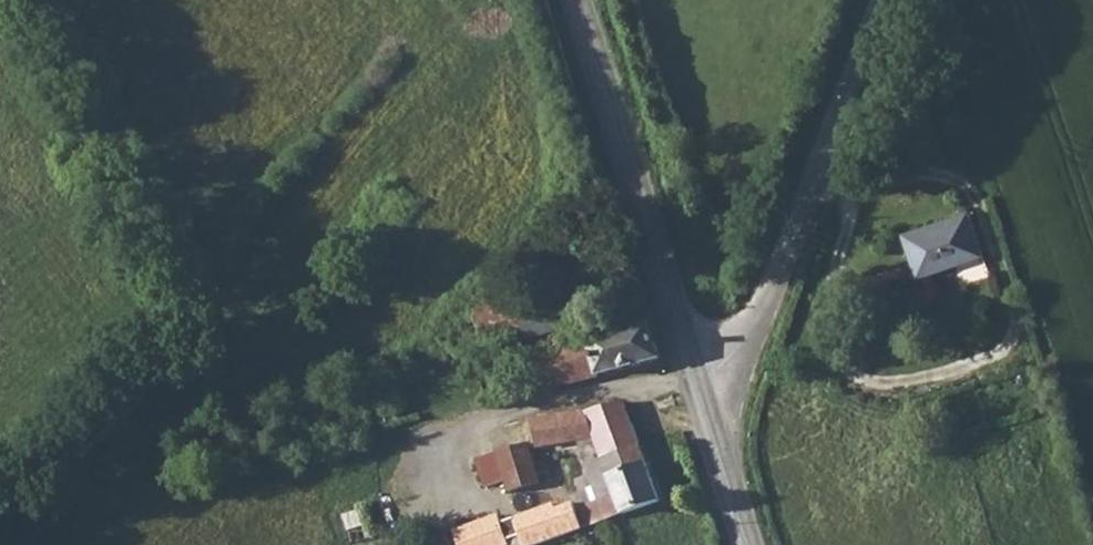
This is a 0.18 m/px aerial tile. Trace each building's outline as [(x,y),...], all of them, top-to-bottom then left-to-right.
[(967,216),(904,235),(918,278),(981,258),(967,216)] [(576,287),(516,302),(528,345),(516,347),(520,362),(533,359),(543,396),(662,362),(652,328),(628,335),(623,315),(587,324),(576,287)] [(578,445),(585,463),(639,449),(623,406),(533,424),(539,452),(578,445)] [(527,448),(479,464),(491,501),(540,487),(527,448)] [(639,449),(585,463),(600,502),(581,509),(589,530),(660,505),(639,449)] [(573,508),(557,513),(566,537),(582,532),(573,508)] [(555,509),(504,527),(509,544),(521,540),(523,544),(542,544),(566,537),(557,513),(555,509)]
